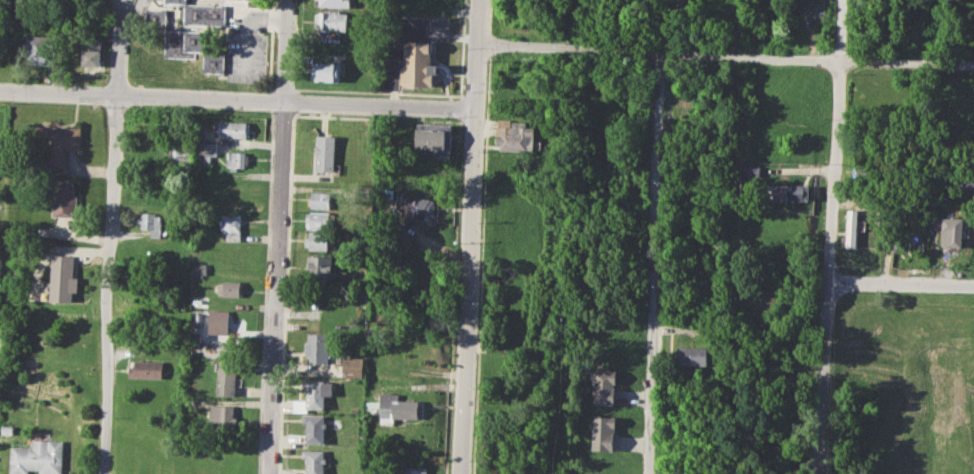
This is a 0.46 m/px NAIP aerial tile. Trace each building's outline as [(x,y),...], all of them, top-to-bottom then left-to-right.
[(313,7),(313,0),(346,0),(346,9),(313,7)] [(186,2),(185,24),(225,26),(226,4),(186,2)] [(144,8),(165,9),(164,30),(143,29),(144,8)] [(314,11),(348,13),(347,32),(313,30),(314,11)] [(164,30),(205,31),(204,51),(194,51),(194,58),(163,57),(164,30)] [(26,34),(54,35),(53,64),(26,64),(26,34)] [(82,38),(101,39),(100,66),(81,65),(82,38)] [(404,41),(433,42),(432,64),(438,65),(438,74),(433,73),(433,87),(398,85),(399,67),(402,67),(404,41)] [(204,51),(203,72),(224,73),(225,52),(204,51)] [(313,61),(341,63),(340,82),(312,81),(313,61)] [(497,83),(510,83),(509,87),(521,87),(520,103),(497,103),(497,83)] [(497,118),(513,119),(513,122),(527,122),(527,126),(538,127),(537,150),(499,149),(499,145),(496,145),(497,118)] [(216,120),(250,122),(250,137),(215,136),(216,120)] [(417,123),(453,125),(452,149),(415,148),(417,123)] [(35,126),(80,128),(79,150),(67,150),(67,168),(33,166),(35,126)] [(316,135),(336,136),(335,170),(315,169),(316,135)] [(199,142),(217,143),(217,155),(211,155),(210,165),(198,165),(199,142)] [(227,151),(246,152),(246,167),(226,166),(227,151)] [(744,165),(760,165),(760,176),(744,176),(744,165)] [(957,173),(973,174),(973,190),(957,189),(957,173)] [(54,179),(76,180),(75,196),(78,196),(77,216),(52,215),(54,179)] [(769,184),(808,185),(808,200),(768,199),(769,184)] [(311,207),(311,191),(331,192),(330,208),(311,207)] [(405,198),(434,199),(434,214),(425,214),(425,220),(415,219),(415,216),(404,215),(405,198)] [(847,208),(859,209),(857,247),(845,247),(847,208)] [(142,211),(162,212),(161,237),(151,237),(151,228),(143,228),(143,223),(137,223),(137,217),(142,217),(142,211)] [(309,228),(309,221),(306,221),(306,212),(329,212),(329,229),(309,228)] [(222,215),(242,215),(242,241),(227,241),(227,232),(222,232),(222,215)] [(942,218),(962,218),(962,247),(942,247),(942,218)] [(899,230),(921,231),(920,255),(898,254),(899,230)] [(309,231),(329,232),(329,250),(308,249),(308,245),(305,245),(305,237),(308,237),(309,231)] [(51,254),(74,255),(73,277),(78,277),(77,291),(72,290),(72,300),(50,300),(51,254)] [(307,255),(332,255),(332,278),(308,279),(307,255)] [(195,264),(207,263),(207,274),(196,274),(195,264)] [(217,283),(223,283),(223,279),(242,279),(242,282),(246,283),(245,297),(219,296),(220,287),(216,287),(217,283)] [(211,309),(231,310),(230,333),(210,332),(211,309)] [(308,332),(329,332),(330,362),(309,363),(309,354),(304,354),(304,341),(309,341),(308,332)] [(676,347),(708,348),(707,366),(678,365),(679,357),(676,357),(676,347)] [(344,357),(364,357),(365,377),(344,377),(344,357)] [(134,360),(163,361),(163,377),(130,376),(130,365),(134,365),(134,360)] [(219,361),(238,361),(237,395),(218,394),(219,361)] [(593,369),(614,370),(613,405),(592,404),(593,369)] [(304,380),(325,380),(325,383),(334,383),(334,395),(326,395),(326,409),(310,409),(310,413),(293,413),(293,399),(308,399),(308,387),(304,387),(304,380)] [(368,401),(382,402),(382,393),(400,393),(400,399),(425,400),(424,418),(396,418),(396,424),(380,424),(380,413),(367,413),(368,401)] [(212,404),(236,405),(235,411),(240,411),(239,426),(211,425),(212,404)] [(303,415),(324,415),(325,442),(308,442),(307,422),(303,422),(303,415)] [(592,415),(613,416),(612,450),(591,450),(592,415)] [(3,424),(14,425),(13,434),(2,433),(3,424)] [(10,473),(11,445),(32,446),(32,439),(63,440),(61,473),(40,473),(40,469),(29,469),(29,473),(10,473)] [(326,449),(326,473),(308,473),(308,457),(302,457),(302,449),(326,449)] [(428,465),(428,473),(405,473),(405,464),(428,465)]
